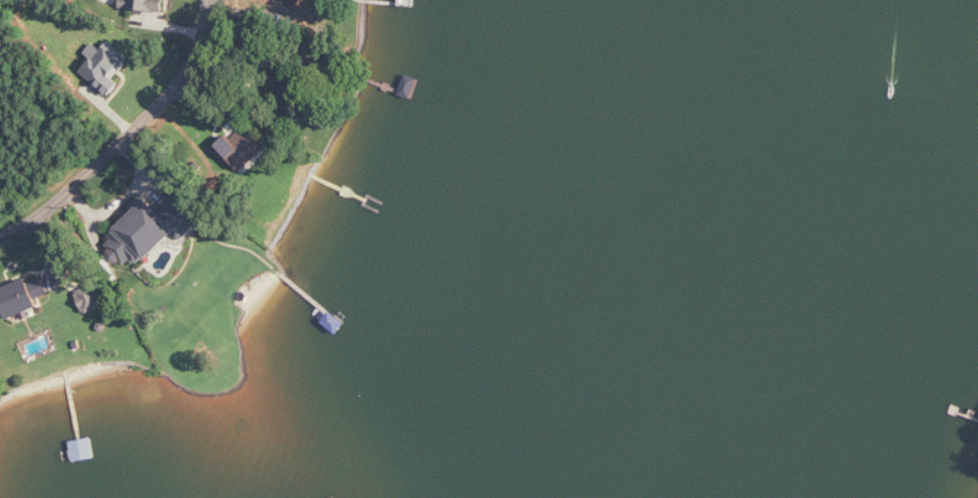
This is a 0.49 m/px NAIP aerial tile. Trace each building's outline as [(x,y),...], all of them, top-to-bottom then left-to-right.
[(121,9),(162,12),(163,0),(121,0),(121,9)] [(109,96),(120,84),(114,79),(130,59),(109,41),(101,50),(94,43),(85,53),(92,59),(81,72),(109,96)] [(263,149),(247,127),(229,140),(228,138),(218,145),(235,169),(263,149)] [(109,258),(112,262),(120,263),(122,261),(126,265),(132,260),(135,262),(140,262),(143,259),(143,257),(146,258),(147,259),(175,232),(182,240),(205,219),(179,191),(158,211),(143,196),(131,207),(134,211),(116,228),(117,229),(109,236),(113,240),(111,240),(106,245),(111,250),(109,252),(109,258)] [(5,314),(0,316),(0,290),(27,278),(29,283),(44,277),(51,293),(37,299),(40,306),(27,311),(29,317),(23,319),(21,315),(8,320),(5,314)] [(85,314),(103,306),(95,286),(76,294),(85,314)]
